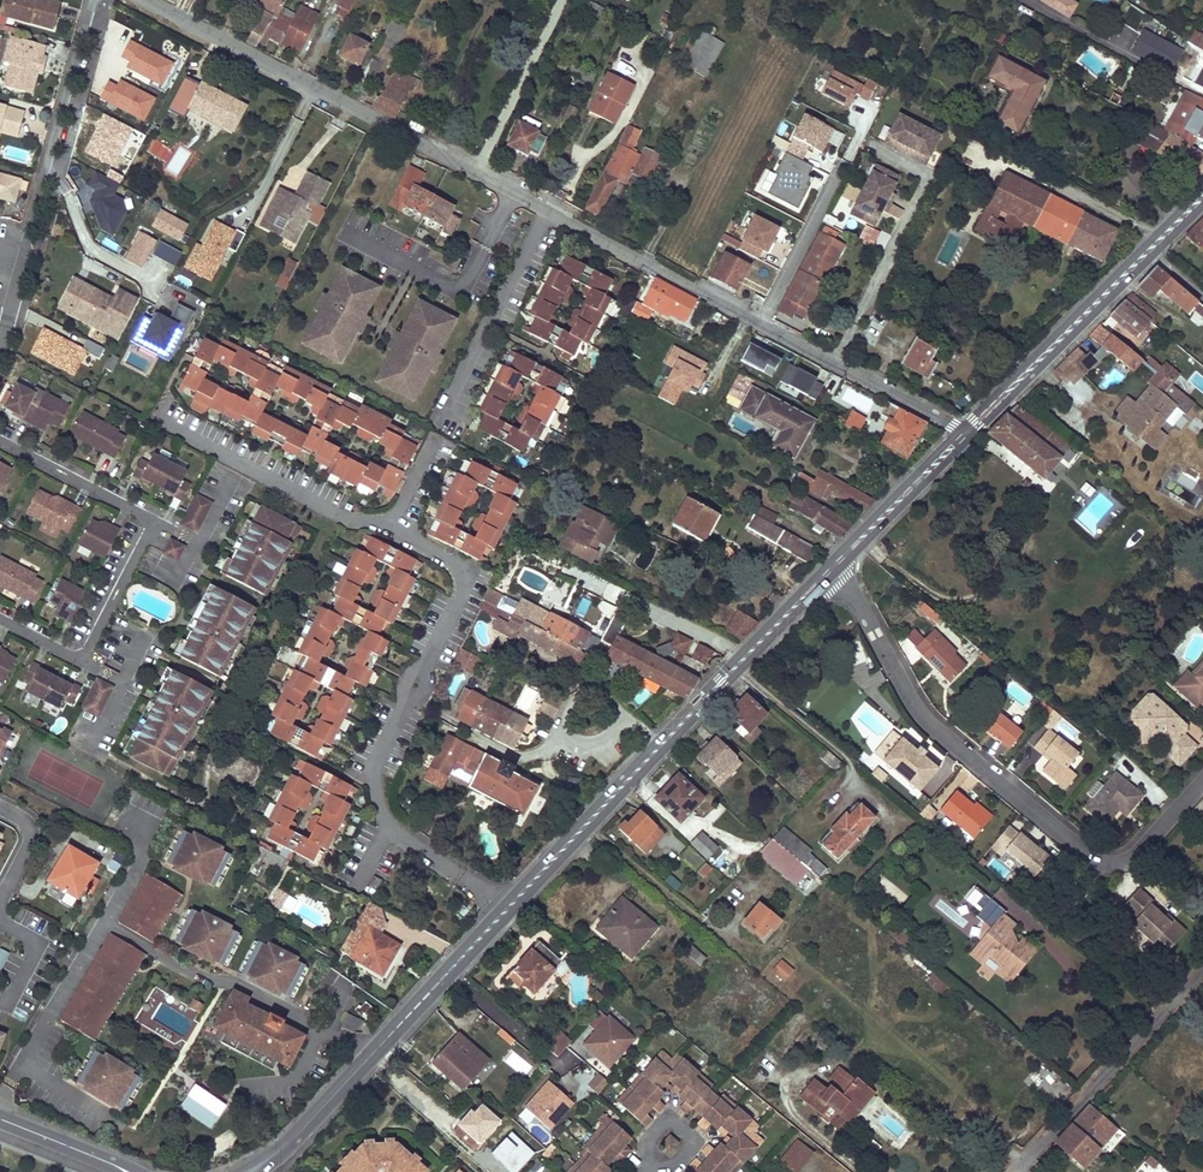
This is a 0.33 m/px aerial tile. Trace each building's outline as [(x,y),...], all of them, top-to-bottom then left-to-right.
[(41,0),(33,0),(33,2),(27,0),(12,0),(7,16),(51,30),(59,6),(41,0)] [(186,10),(197,16),(201,6),(190,0),(186,10)] [(265,8),(246,42),(256,47),(260,40),(273,16),(277,18),(282,9),(286,0),(250,0),(265,8)] [(337,14),(347,19),(350,11),(355,0),(339,0),(337,4),(341,6),(337,14)] [(1072,17),(1078,2),(1073,0),(1036,0),(1072,17)] [(592,2),(586,12),(596,17),(602,7),(592,2)] [(317,16),(302,8),(302,9),(300,8),(298,12),(281,43),(299,52),(317,16)] [(273,16),(260,40),(265,43),(269,37),(281,43),(298,12),(293,11),(292,14),(282,9),(277,18),(273,16)] [(447,22),(441,20),(436,31),(441,33),(447,22)] [(375,52),(373,55),(386,61),(398,36),(393,34),(396,27),(389,23),(375,52)] [(402,30),(396,27),(393,34),(398,36),(402,30)] [(1142,36),(1129,29),(1121,44),(1133,51),(1142,36)] [(1192,29),(1185,39),(1193,44),(1200,34),(1192,29)] [(1004,35),(996,31),(992,39),(1000,43),(1004,35)] [(1177,35),(1171,31),(1167,39),(1173,43),(1177,35)] [(723,44),(702,32),(694,46),(688,56),(684,63),(705,76),(723,44)] [(1193,44),(1202,51),(1202,36),(1200,34),(1193,44)] [(367,45),(350,36),(340,56),(357,65),(358,64),(366,69),(372,58),(373,55),(375,52),(366,47),(367,45)] [(1181,57),(1142,36),(1133,51),(1202,88),(1202,71),(1181,57)] [(44,47),(11,37),(8,49),(15,51),(11,65),(5,86),(31,94),(37,72),(33,71),(37,58),(41,59),(44,47)] [(1202,71),(1202,51),(1193,44),(1185,39),(1178,50),(1183,54),(1181,57),(1202,71)] [(128,63),(125,69),(161,88),(174,65),(129,40),(119,58),(128,63)] [(688,56),(694,46),(687,43),(682,53),(688,56)] [(11,65),(15,51),(8,49),(4,63),(11,65)] [(384,65),(386,61),(373,55),(372,58),(381,63),(384,65)] [(880,56),(870,73),(876,76),(883,64),(886,59),(880,56)] [(997,123),(1017,134),(1045,82),(998,57),(988,77),(1014,91),(997,123)] [(42,73),(46,61),(41,59),(37,58),(33,71),(37,72),(42,73)] [(370,85),(381,63),(372,58),(366,69),(360,81),(370,85)] [(895,63),(886,59),(883,64),(892,69),(895,63)] [(568,73),(591,85),(596,75),(574,63),(568,73)] [(1132,66),(1129,72),(1135,76),(1138,70),(1132,66)] [(382,91),(374,108),(396,118),(411,86),(404,83),(408,75),(409,73),(396,67),(390,79),(384,92),(382,91)] [(864,87),(833,71),(821,93),(850,108),(854,98),(853,97),(855,94),(869,101),(877,84),(868,79),(864,87)] [(619,103),(629,83),(609,73),(590,112),(614,124),(623,105),(619,103)] [(420,82),(408,75),(404,83),(411,86),(417,89),(420,82)] [(382,91),(384,92),(390,79),(387,77),(380,90),(382,91)] [(201,85),(187,78),(169,112),(184,119),(190,108),(222,125),(234,101),(223,94),(221,98),(212,93),(214,90),(202,84),(201,85)] [(107,82),(98,99),(143,123),(156,99),(120,80),(116,87),(107,82)] [(370,85),(360,81),(352,97),(362,102),(370,85)] [(619,103),(623,105),(634,86),(629,83),(619,103)] [(223,94),(214,90),(212,93),(221,98),(223,94)] [(1190,146),(1196,135),(1202,138),(1202,100),(1187,91),(1184,95),(1185,96),(1185,100),(1184,104),(1183,107),(1182,109),(1180,113),(1178,116),(1175,119),(1172,123),(1168,126),(1167,126),(1164,130),(1190,146)] [(1184,95),(1167,126),(1168,126),(1172,123),(1175,119),(1178,116),(1180,113),(1182,109),(1183,107),(1184,104),(1185,100),(1185,96),(1184,95)] [(1117,105),(1123,108),(1126,102),(1120,99),(1117,105)] [(19,132),(24,112),(0,105),(0,127),(19,132)] [(805,115),(785,153),(802,161),(809,146),(821,152),(833,129),(805,115)] [(940,136),(899,115),(886,141),(897,146),(896,149),(914,159),(915,156),(927,162),(940,136)] [(1164,130),(1144,118),(1139,128),(1154,136),(1149,146),(1157,152),(1202,176),(1202,175),(1202,155),(1190,147),(1190,146),(1164,130)] [(641,125),(631,120),(619,144),(631,150),(639,133),(637,132),(641,125)] [(521,141),(517,149),(527,154),(529,151),(537,155),(546,137),(520,123),(513,137),(521,141)] [(0,127),(0,133),(17,138),(19,132),(0,127)] [(1132,140),(1148,148),(1149,146),(1154,136),(1139,128),(1132,140)] [(513,137),(509,145),(517,149),(521,141),(513,137)] [(147,150),(165,161),(172,149),(154,139),(147,150)] [(897,146),(886,141),(884,144),(896,149),(897,146)] [(631,173),(632,173),(641,155),(631,150),(619,144),(586,209),(598,215),(616,180),(614,180),(618,172),(629,178),(631,173)] [(179,145),(166,169),(178,176),(191,152),(179,145)] [(645,149),(641,155),(653,161),(656,155),(645,149)] [(777,175),(767,194),(797,209),(809,187),(806,185),(810,177),(808,176),(813,167),(802,161),(785,153),(774,174),(777,175)] [(653,161),(641,155),(632,173),(637,176),(648,181),(657,163),(653,161)] [(915,156),(914,159),(925,165),(927,162),(915,156)] [(886,213),(895,194),(891,192),(889,191),(891,187),(893,188),(900,176),(876,164),(850,214),(873,226),(879,215),(877,213),(879,209),(882,210),(886,213)] [(94,171),(74,211),(115,231),(129,203),(114,195),(120,184),(94,171)] [(625,185),(629,178),(618,172),(614,180),(616,180),(625,185)] [(0,173),(0,198),(16,202),(19,190),(26,191),(28,182),(21,181),(22,179),(0,173)] [(1019,180),(1005,173),(998,187),(1012,194),(1019,180)] [(317,224),(324,210),(317,207),(328,184),(307,174),(295,198),(294,198),(298,200),(296,206),(288,202),(291,196),(279,189),(264,217),(276,224),(280,217),(288,221),(283,230),(298,238),(308,219),(317,224)] [(1033,226),(1049,195),(1019,180),(1012,194),(998,187),(976,230),(1004,244),(1017,218),(1023,221),(1033,226)] [(410,192),(400,187),(391,204),(401,210),(404,206),(423,216),(434,196),(422,190),(421,192),(412,187),(410,192)] [(1118,231),(1049,195),(1033,226),(1102,262),(1118,231)] [(295,198),(291,196),(288,202),(296,206),(298,200),(294,198),(295,198)] [(446,202),(434,196),(423,216),(443,226),(441,230),(452,236),(461,220),(450,214),(453,209),(444,205),(446,202)] [(157,226),(177,237),(184,223),(164,212),(157,226)] [(400,230),(405,220),(394,215),(389,225),(400,230)] [(276,224),(264,217),(260,225),(295,243),(298,238),(283,230),(288,221),(280,217),(276,224)] [(754,217),(738,249),(758,259),(762,250),(766,252),(778,229),(754,217)] [(1004,244),(1010,247),(1023,221),(1017,218),(1004,244)] [(1186,237),(1202,252),(1202,220),(1186,237)] [(872,247),(880,232),(865,225),(858,240),(872,247)] [(138,232),(124,260),(142,269),(157,241),(138,232)] [(105,237),(102,244),(115,251),(119,245),(105,237)] [(822,243),(817,240),(812,248),(818,251),(822,243)] [(160,241),(152,255),(175,267),(183,253),(160,241)] [(830,247),(822,243),(818,251),(812,248),(807,259),(820,266),(830,247)] [(211,279),(217,267),(194,254),(188,267),(211,279)] [(725,255),(713,278),(723,283),(736,290),(749,266),(725,255)] [(289,278),(297,263),(288,258),(280,274),(289,278)] [(611,280),(568,258),(560,273),(554,270),(546,285),(538,300),(530,315),(537,318),(531,329),(524,326),(522,330),(546,343),(555,327),(553,320),(550,319),(561,299),(563,300),(570,297),(568,290),(566,289),(571,279),(578,282),(583,272),(591,276),(585,287),(587,294),(590,295),(579,315),(577,314),(570,316),(572,323),(574,325),(569,334),(562,331),(554,347),(578,359),(580,355),(574,352),(580,340),(586,344),(595,329),(602,314),(610,299),(604,295),(611,280)] [(820,266),(807,259),(779,311),(791,317),(793,312),(804,318),(829,271),(820,266)] [(188,267),(184,274),(207,286),(211,279),(188,267)] [(554,270),(548,267),(540,282),(546,285),(554,270)] [(1156,267),(1138,286),(1152,298),(1155,295),(1170,278),(1156,267)] [(341,268),(333,283),(338,286),(346,270),(341,268)] [(343,340),(348,343),(355,330),(359,323),(355,321),(359,314),(362,316),(363,315),(370,300),(366,298),(372,284),(346,270),(338,286),(333,283),(326,296),(326,297),(329,299),(325,305),(322,304),(318,311),(302,343),(334,359),(343,340)] [(591,276),(583,272),(578,282),(585,287),(591,276)] [(910,283),(918,290),(923,284),(919,281),(915,277),(910,283)] [(684,321),(695,300),(655,278),(642,306),(636,302),(630,314),(647,323),(653,310),(668,317),(670,314),(684,321)] [(1202,312),(1202,307),(1198,303),(1170,278),(1155,295),(1167,301),(1170,298),(1183,309),(1182,310),(1189,318),(1195,310),(1201,314),(1202,312)] [(109,302),(94,294),(91,300),(82,295),(87,286),(75,280),(62,306),(119,337),(137,302),(120,293),(114,305),(111,310),(106,308),(109,302)] [(723,283),(721,286),(735,293),(736,290),(723,283)] [(377,287),(372,284),(366,298),(370,300),(377,287)] [(96,291),(87,286),(82,295),(91,300),(94,294),(96,291)] [(313,309),(318,311),(322,304),(326,297),(326,296),(322,293),(313,309)] [(1124,301),(1110,316),(1137,338),(1151,321),(1154,323),(1154,313),(1146,306),(1131,294),(1124,301)] [(533,297),(525,312),(530,315),(538,300),(533,297)] [(628,298),(620,315),(628,319),(630,314),(636,302),(628,298)] [(616,302),(610,299),(602,314),(608,317),(616,302)] [(416,316),(423,303),(418,300),(411,314),(416,316)] [(381,383),(412,400),(428,369),(432,361),(429,359),(433,353),(436,355),(437,353),(447,333),(442,331),(449,317),(423,303),(416,316),(411,314),(400,334),(399,336),(403,337),(399,344),(396,342),(392,350),(386,362),(390,365),(381,383)] [(150,311),(134,344),(169,362),(194,312),(177,304),(169,321),(150,311)] [(875,307),(858,340),(874,348),(891,316),(875,307)] [(367,317),(363,315),(362,316),(359,323),(355,330),(359,333),(367,317)] [(628,319),(620,315),(616,321),(624,325),(628,319)] [(454,319),(449,317),(442,331),(447,333),(454,319)] [(1089,336),(1098,343),(1098,340),(1107,330),(1100,325),(1089,336)] [(562,331),(555,327),(546,343),(554,347),(562,331)] [(86,340),(82,348),(42,328),(28,355),(75,378),(87,353),(99,360),(104,349),(86,340)] [(600,332),(595,329),(586,344),(592,347),(600,332)] [(1107,330),(1098,340),(1098,343),(1103,347),(1110,353),(1133,372),(1142,360),(1107,330)] [(387,348),(392,350),(396,342),(399,336),(400,334),(396,332),(387,348)] [(283,446),(282,448),(297,455),(303,445),(318,452),(315,459),(330,467),(328,471),(358,486),(363,475),(391,489),(387,496),(392,498),(403,474),(388,466),(381,467),(380,470),(369,464),(367,468),(356,463),(358,460),(356,454),(349,456),(348,458),(337,453),(339,449),(329,444),(331,441),(328,435),(332,427),(339,425),(340,422),(350,427),(352,423),(363,429),(362,431),(364,438),(370,436),(371,433),(382,438),(380,442),(391,448),(390,451),(392,458),(408,466),(420,441),(389,425),(391,422),(361,407),(359,410),(344,403),(340,409),(325,401),(330,391),(285,368),(279,378),(264,370),(267,364),(222,341),(219,348),(203,340),(195,358),(211,366),(214,359),(224,364),(223,366),(225,373),(232,371),(233,369),(254,379),(253,382),(255,388),(260,391),(270,396),(276,385),(287,391),(286,393),(288,400),(295,398),(296,395),(317,406),(316,408),(317,416),(316,419),(326,424),(322,433),(312,427),(306,438),(296,433),(297,431),(295,423),(288,426),(287,428),(285,431),(288,437),(283,446)] [(334,359),(339,361),(348,343),(343,340),(334,359)] [(936,352),(914,340),(901,363),(925,376),(929,379),(936,366),(930,362),(936,352)] [(1103,347),(1094,355),(1099,360),(1110,353),(1103,347)] [(1076,348),(1067,358),(1075,366),(1085,357),(1076,348)] [(536,364),(511,351),(509,356),(516,359),(510,370),(503,367),(495,382),(487,397),(479,412),(486,415),(479,430),(521,453),(529,437),(535,441),(543,425),(551,411),(559,395),(553,392),(559,381),(565,385),(567,380),(543,368),(535,383),(537,390),(539,392),(529,412),(526,410),(520,413),(521,420),(524,421),(519,431),(512,428),(507,438),(499,434),(504,424),(502,417),(500,415),(510,395),(513,397),(519,394),(518,387),(515,386),(521,376),(527,379),(536,364)] [(1085,357),(1075,366),(1080,371),(1084,375),(1099,361),(1099,360),(1094,355),(1090,351),(1085,357)] [(441,355),(437,353),(436,355),(432,361),(428,369),(433,371),(441,355)] [(211,366),(195,358),(191,366),(206,374),(211,366)] [(1067,383),(1070,381),(1080,371),(1075,366),(1067,358),(1054,371),(1066,383),(1067,383)] [(693,359),(690,365),(698,369),(701,364),(693,359)] [(376,381),(381,383),(390,365),(386,362),(376,381)] [(498,364),(490,379),(495,382),(503,367),(498,364)] [(536,364),(527,379),(535,383),(543,368),(536,364)] [(206,374),(191,366),(179,390),(183,392),(186,386),(197,391),(193,397),(209,406),(238,421),(241,415),(257,423),(252,432),(267,440),(268,439),(273,429),(280,428),(281,425),(282,423),(280,415),(273,418),(272,420),(261,415),(266,404),(256,399),(260,391),(255,388),(247,403),(237,398),(238,395),(236,389),(229,391),(228,393),(218,388),(207,383),(209,380),(206,374)] [(1080,371),(1070,381),(1074,385),(1084,375),(1080,371)] [(1171,385),(1156,372),(1147,382),(1151,385),(1136,405),(1132,409),(1124,402),(1114,414),(1127,424),(1130,428),(1128,431),(1136,438),(1138,436),(1154,449),(1164,436),(1156,430),(1175,406),(1162,396),(1171,385)] [(220,384),(218,388),(228,393),(229,391),(236,389),(224,383),(220,384)] [(867,414),(874,401),(847,385),(840,398),(867,414)] [(776,450),(794,460),(805,438),(804,437),(806,432),(808,433),(815,421),(751,386),(739,410),(780,432),(784,434),(776,450)] [(1173,386),(1165,395),(1187,413),(1195,404),(1173,386)] [(35,394),(26,390),(24,393),(15,388),(5,407),(13,411),(21,416),(20,419),(28,423),(36,407),(30,404),(35,394)] [(270,396),(260,391),(256,399),(266,404),(270,396)] [(69,407),(43,394),(36,407),(28,423),(44,431),(46,426),(48,422),(54,425),(59,428),(69,407)] [(487,397),(482,394),(474,409),(479,412),(487,397)] [(559,395),(551,411),(556,413),(565,398),(559,395)] [(205,411),(209,406),(193,397),(190,403),(192,408),(201,413),(205,411)] [(1127,398),(1124,402),(1132,409),(1136,405),(1127,398)] [(928,424),(887,403),(881,415),(888,419),(892,421),(887,431),(879,445),(907,460),(928,424)] [(1016,405),(987,434),(1044,480),(1070,448),(1017,406),(1016,405)] [(844,425),(844,426),(858,434),(866,419),(852,411),(847,421),(844,425)] [(118,432),(82,412),(70,434),(103,453),(104,451),(115,457),(125,439),(117,435),(118,432)] [(829,417),(844,425),(847,421),(832,412),(829,417)] [(326,424),(316,419),(312,427),(322,433),(326,424)] [(892,421),(888,419),(883,429),(887,431),(892,421)] [(504,424),(499,434),(507,438),(512,428),(504,424)] [(1130,428),(1127,424),(1122,430),(1126,434),(1128,431),(1130,428)] [(287,428),(281,425),(280,428),(273,429),(268,439),(283,446),(288,437),(285,431),(287,428)] [(543,425),(535,441),(541,443),(549,428),(543,425)] [(780,432),(771,448),(776,450),(784,434),(780,432)] [(169,464),(153,455),(148,464),(140,459),(131,476),(141,481),(142,478),(158,487),(168,467),(169,464)] [(408,466),(392,458),(388,466),(403,474),(408,466)] [(11,468),(0,462),(0,489),(11,468)] [(489,470),(473,462),(466,477),(459,474),(436,519),(443,522),(437,534),(430,530),(428,535),(452,547),(460,531),(458,524),(455,523),(466,503),(468,504),(475,502),(473,495),(470,494),(476,483),(482,487),(488,476),(496,481),(490,491),(492,498),(495,499),(485,519),(482,518),(475,521),(477,527),(480,529),(474,539),(468,536),(460,551),(484,564),(487,559),(480,556),(485,545),(493,549),(515,503),(508,499),(516,484),(498,475),(501,469),(492,465),(489,470)] [(186,473),(178,468),(176,471),(168,467),(158,487),(173,494),(172,497),(181,501),(189,485),(182,481),(186,473)] [(809,467),(805,475),(814,480),(819,472),(809,467)] [(801,473),(797,482),(821,496),(825,489),(831,493),(864,512),(875,501),(820,470),(819,472),(814,480),(805,475),(801,473)] [(496,481),(488,476),(482,487),(490,491),(496,481)] [(1021,485),(1026,489),(1030,484),(1025,480),(1021,485)] [(1079,491),(1090,499),(1096,491),(1085,483),(1079,491)] [(787,487),(782,496),(789,499),(794,491),(787,487)] [(825,489),(821,496),(827,499),(831,493),(825,489)] [(801,495),(794,491),(789,499),(789,500),(792,502),(802,507),(807,497),(802,494),(801,495)] [(71,509),(52,500),(37,492),(27,514),(59,530),(64,522),(71,526),(79,511),(72,507),(71,509)] [(208,502),(194,494),(182,518),(180,522),(183,524),(193,530),(208,502)] [(694,497),(692,500),(705,508),(707,504),(694,497)] [(851,525),(807,497),(802,507),(792,502),(789,508),(798,513),(799,512),(841,538),(853,526),(851,525)] [(673,526),(703,542),(718,515),(705,508),(692,500),(688,498),(673,526)] [(72,507),(56,499),(52,500),(71,509),(72,507)] [(300,527),(261,506),(224,574),(264,595),(300,527)] [(760,507),(756,516),(773,525),(778,516),(760,507)] [(594,513),(584,508),(575,525),(573,523),(560,547),(592,563),(598,553),(595,551),(600,542),(608,547),(614,534),(609,532),(613,524),(602,518),(601,521),(592,516),(594,513)] [(754,515),(746,528),(806,564),(815,548),(773,525),(756,516),(754,515)] [(99,524),(92,521),(80,545),(105,558),(120,530),(112,526),(109,530),(99,524)] [(618,526),(613,524),(609,532),(614,534),(618,526)] [(468,536),(460,531),(452,547),(460,551),(468,536)] [(279,720),(274,730),(267,727),(265,731),(289,744),(297,728),(290,725),(295,715),(298,716),(304,713),(302,707),(300,705),(310,685),(313,686),(319,684),(334,691),(329,701),(327,700),(320,703),(322,710),(324,711),(314,730),(312,729),(305,733),(297,748),(321,760),(323,756),(317,753),(322,742),(329,745),(352,700),(345,697),(353,681),(364,687),(372,671),(370,670),(361,665),(359,659),(357,658),(354,657),(347,659),(349,666),(352,667),(346,678),(336,672),(330,683),(322,679),(327,668),(317,662),(322,652),(325,653),(331,651),(330,644),(327,642),(338,622),(340,623),(347,621),(351,623),(356,612),(364,617),(359,627),(369,633),(364,643),(361,642),(355,644),(357,651),(360,652),(362,654),(368,652),(377,656),(379,657),(387,642),(377,636),(384,621),(391,624),(414,579),(407,576),(413,565),(420,568),(422,564),(398,551),(389,567),(392,574),(394,575),(384,595),(381,594),(375,596),(376,603),(379,605),(374,614),(367,611),(359,607),(357,600),(354,599),(365,579),(367,580),(374,577),(372,571),(370,569),(375,560),(381,563),(390,547),(365,535),(363,539),(370,542),(364,554),(357,550),(334,595),(341,599),(333,614),(322,609),(301,650),(299,654),(303,655),(310,659),(302,675),(295,671),(273,716),(279,720)] [(185,547),(174,542),(171,540),(164,553),(178,561),(185,547)] [(390,547),(381,563),(389,567),(398,551),(390,547)] [(0,556),(0,557),(0,585),(23,596),(34,602),(43,584),(35,580),(16,570),(18,565),(0,556)] [(37,575),(18,565),(16,570),(35,580),(37,575)] [(87,592),(62,579),(51,601),(61,606),(56,615),(71,623),(87,592)] [(255,608),(214,587),(179,656),(220,677),(255,608)] [(490,590),(485,601),(496,607),(502,596),(490,590)] [(512,616),(496,607),(492,616),(497,619),(500,620),(495,629),(503,634),(506,629),(507,626),(519,632),(518,635),(550,652),(550,651),(556,638),(579,650),(588,634),(520,600),(512,616)] [(919,609),(924,603),(920,600),(915,605),(919,609)] [(496,607),(485,601),(480,610),(492,616),(496,607)] [(924,603),(919,609),(932,620),(937,614),(924,603)] [(618,606),(607,627),(619,634),(629,612),(618,606)] [(602,624),(607,626),(613,613),(606,610),(600,623),(602,624)] [(739,611),(725,634),(733,639),(739,643),(758,623),(739,611)] [(364,617),(356,612),(351,623),(359,627),(364,617)] [(937,624),(942,618),(937,614),(932,620),(937,624)] [(607,626),(602,624),(597,634),(602,636),(607,626)] [(519,632),(507,626),(506,629),(518,635),(519,632)] [(935,629),(915,648),(935,668),(937,666),(939,668),(937,670),(950,683),(967,666),(954,654),(957,652),(935,629)] [(672,641),(669,643),(673,653),(676,652),(684,656),(692,640),(677,633),(672,641)] [(699,680),(615,637),(605,658),(615,663),(615,662),(627,668),(688,699),(699,680)] [(579,650),(556,638),(550,651),(573,663),(579,650)] [(669,643),(664,646),(667,655),(673,653),(669,643)] [(712,650),(699,644),(692,659),(704,665),(712,650)] [(472,655),(461,649),(453,664),(464,670),(472,655)] [(0,652),(0,680),(3,682),(15,659),(7,655),(0,652)] [(361,665),(370,670),(377,656),(368,652),(362,654),(360,652),(357,658),(359,659),(361,665)] [(303,655),(295,671),(302,675),(310,659),(303,655)] [(472,655),(464,670),(473,674),(481,659),(472,655)] [(1191,674),(1195,678),(1187,687),(1202,702),(1202,661),(1191,674)] [(46,674),(38,670),(40,667),(32,662),(24,677),(32,682),(27,691),(34,695),(36,692),(45,697),(54,681),(55,679),(46,674)] [(615,662),(615,663),(610,672),(611,676),(619,680),(622,678),(627,668),(615,662)] [(327,668),(322,679),(330,683),(336,672),(327,668)] [(213,690),(173,669),(128,756),(168,777),(213,690)] [(1174,687),(1200,711),(1202,707),(1202,702),(1187,687),(1195,678),(1191,674),(1188,671),(1174,687)] [(94,714),(108,686),(95,679),(81,707),(94,714)] [(62,683),(62,682),(60,685),(54,681),(45,697),(44,700),(60,709),(65,700),(73,704),(81,689),(72,684),(70,687),(62,683)] [(463,689),(456,702),(455,711),(459,713),(457,718),(515,748),(519,740),(522,734),(528,721),(471,692),(470,693),(463,689)] [(45,697),(36,692),(34,695),(44,700),(45,697)] [(553,719),(562,700),(548,693),(538,711),(553,719)] [(749,733),(766,715),(746,696),(729,714),(749,733)] [(1148,696),(1134,711),(1142,719),(1143,729),(1143,743),(1159,742),(1167,741),(1171,745),(1172,757),(1180,764),(1196,746),(1183,734),(1186,730),(1186,726),(1174,716),(1173,718),(1165,711),(1167,709),(1157,700),(1152,696),(1148,696)] [(1044,703),(1035,714),(1044,721),(1053,710),(1044,703)] [(1010,748),(1022,733),(990,707),(978,722),(1010,748)] [(1167,709),(1165,711),(1173,718),(1174,716),(1167,709)] [(1060,716),(1053,710),(1044,721),(1051,727),(1060,716)] [(1132,719),(1143,729),(1142,719),(1134,711),(1132,719)] [(279,720),(273,716),(267,727),(274,730),(279,720)] [(1,727),(0,729),(0,754),(11,732),(1,727)] [(297,728),(289,744),(297,748),(305,733),(297,728)] [(1048,731),(1034,748),(1043,756),(1046,753),(1053,759),(1051,762),(1042,772),(1060,786),(1071,772),(1066,768),(1077,754),(1048,731)] [(528,737),(522,734),(519,740),(525,743),(528,737)] [(445,776),(523,817),(539,787),(530,782),(527,787),(509,778),(512,773),(514,769),(502,763),(485,754),(465,743),(464,744),(448,735),(424,779),(432,784),(438,772),(445,776)] [(883,761),(920,792),(939,769),(923,756),(917,751),(902,738),(883,761)] [(715,739),(699,757),(718,775),(713,780),(718,786),(730,773),(725,769),(736,758),(715,739)] [(1167,741),(1159,742),(1166,750),(1171,745),(1167,741)] [(920,747),(917,751),(923,756),(926,753),(920,747)] [(827,750),(821,758),(835,770),(842,763),(827,750)] [(1111,757),(1115,760),(1122,754),(1117,750),(1111,757)] [(1046,753),(1043,756),(1051,762),(1053,759),(1046,753)] [(736,758),(725,769),(730,773),(741,763),(736,758)] [(284,847),(280,857),(289,861),(294,852),(311,862),(319,846),(326,850),(349,805),(342,801),(348,790),(355,793),(357,789),(333,777),(325,792),(327,799),(329,800),(319,821),(316,819),(310,822),(312,829),(314,830),(309,840),(302,836),(298,845),(290,841),(294,832),(292,826),(290,825),(300,804),(302,806),(309,803),(307,796),(305,795),(310,785),(317,788),(325,773),(301,760),(299,765),(305,768),(300,779),(293,776),(270,821),(276,824),(268,839),(284,847)] [(876,769),(872,776),(882,782),(886,775),(876,769)] [(445,776),(438,772),(432,784),(439,787),(445,776)] [(1075,776),(1071,772),(1060,786),(1064,789),(1075,776)] [(325,773),(317,788),(325,792),(333,777),(325,773)] [(530,782),(512,773),(509,778),(527,787),(530,782)] [(1094,799),(1086,808),(1103,822),(1116,807),(1114,805),(1116,802),(1129,812),(1143,796),(1115,773),(1104,787),(1094,799)] [(679,775),(670,784),(672,786),(681,777),(679,775)] [(670,784),(656,799),(680,822),(687,815),(692,810),(703,799),(681,777),(672,786),(670,784)] [(1098,782),(1088,794),(1094,799),(1104,787),(1098,782)] [(955,791),(940,810),(975,838),(990,820),(973,806),(955,791)] [(857,801),(846,813),(849,816),(861,804),(857,801)] [(976,802),(973,806),(990,820),(993,816),(976,802)] [(1114,805),(1116,807),(1103,822),(1106,825),(1119,810),(1126,816),(1129,812),(1116,802),(1114,805)] [(837,859),(852,842),(866,828),(875,818),(861,804),(849,816),(846,813),(830,830),(833,833),(822,845),(837,859)] [(442,805),(428,809),(438,815),(445,814),(442,805)] [(928,822),(937,812),(928,805),(920,815),(927,820),(928,822)] [(695,813),(692,810),(687,815),(690,818),(695,813)] [(626,822),(619,829),(645,854),(657,842),(648,833),(655,825),(641,812),(629,825),(626,822)] [(435,820),(425,815),(417,828),(427,834),(435,820)] [(655,825),(648,833),(657,842),(664,833),(655,825)] [(1009,826),(991,848),(1001,857),(1006,851),(1025,867),(1024,868),(1035,877),(1051,858),(1040,849),(1039,849),(1020,833),(1019,834),(1009,826)] [(783,827),(772,839),(809,869),(819,878),(827,870),(809,853),(812,851),(783,827)] [(866,828),(852,842),(855,845),(869,831),(866,828)] [(830,830),(819,842),(822,845),(833,833),(830,830)] [(302,836),(294,832),(290,841),(298,845),(302,836)] [(226,852),(188,833),(171,865),(209,885),(226,852)] [(707,859),(717,849),(701,834),(692,844),(707,859)] [(765,846),(759,853),(787,876),(790,874),(798,882),(809,869),(772,839),(765,846)] [(91,894),(100,880),(92,876),(98,864),(68,846),(48,881),(78,899),(83,890),(91,894)] [(695,870),(704,861),(689,847),(680,856),(695,870)] [(280,857),(262,848),(258,856),(284,871),(289,861),(280,857)] [(707,863),(698,871),(704,877),(713,869),(707,863)] [(147,874),(141,884),(152,891),(158,881),(147,874)] [(669,875),(663,883),(676,892),(682,884),(669,875)] [(900,904),(907,896),(883,876),(876,884),(900,904)] [(370,887),(377,890),(382,880),(375,877),(370,887)] [(131,925),(129,929),(149,941),(155,931),(160,921),(166,912),(171,902),(177,892),(158,881),(152,891),(146,900),(140,909),(135,919),(130,916),(126,922),(131,925)] [(141,884),(135,893),(146,900),(152,891),(141,884)] [(1140,888),(1130,898),(1144,911),(1137,919),(1132,924),(1153,944),(1158,938),(1170,949),(1186,931),(1174,920),(1171,923),(1165,917),(1151,904),(1154,902),(1140,888)] [(271,904),(279,909),(287,895),(279,890),(271,904)] [(181,895),(177,892),(171,902),(175,905),(181,895)] [(135,893),(130,903),(140,909),(146,900),(135,893)] [(821,896),(815,903),(822,909),(828,902),(821,896)] [(1130,898),(1123,907),(1137,919),(1144,911),(1130,898)] [(622,899),(601,923),(614,934),(610,938),(609,939),(631,958),(657,928),(622,899)] [(175,905),(171,902),(166,912),(169,914),(175,905)] [(140,909),(130,903),(124,912),(130,916),(135,919),(140,909)] [(369,904),(359,921),(361,923),(369,928),(380,934),(385,926),(380,910),(369,904)] [(762,938),(771,928),(774,931),(781,922),(759,904),(743,923),(762,938)] [(130,916),(124,912),(118,922),(129,929),(131,925),(126,922),(130,916)] [(164,923),(169,914),(166,912),(160,921),(164,923)] [(218,963),(234,931),(196,912),(180,944),(218,963)] [(1003,913),(991,927),(1005,938),(1016,924),(1003,913)] [(1168,914),(1165,917),(1171,923),(1174,920),(1168,914)] [(158,933),(164,923),(160,921),(155,931),(158,933)] [(991,927),(984,922),(983,931),(981,940),(986,934),(991,927)] [(351,958),(382,976),(399,946),(380,934),(369,928),(361,923),(355,933),(363,938),(351,958)] [(601,923),(598,927),(610,938),(614,934),(601,923)] [(890,925),(885,931),(904,947),(912,938),(901,930),(899,933),(890,925)] [(983,965),(985,962),(996,970),(994,972),(995,972),(1009,984),(1037,950),(1022,938),(1015,947),(1014,946),(1015,944),(1014,942),(1011,939),(1008,939),(1008,941),(1005,938),(991,927),(986,934),(981,940),(969,954),(982,965),(983,965)] [(158,933),(155,931),(149,941),(152,943),(158,933)] [(888,935),(883,931),(878,938),(883,942),(888,935)] [(353,932),(341,951),(351,958),(363,938),(355,933),(353,932)] [(122,940),(111,934),(105,944),(116,950),(122,940)] [(77,1017),(71,1027),(91,1038),(97,1029),(102,1019),(108,1010),(114,1000),(119,991),(125,981),(130,972),(136,962),(142,952),(122,940),(116,950),(111,960),(105,969),(99,979),(94,988),(88,998),(83,1007),(77,1017)] [(539,942),(515,970),(526,980),(522,984),(534,994),(562,962),(539,942)] [(246,976),(285,995),(301,963),(282,953),(283,951),(274,947),(273,949),(263,943),(246,976)] [(706,958),(689,943),(683,949),(701,965),(706,958)] [(105,944),(100,953),(111,960),(116,950),(105,944)] [(0,949),(0,970),(8,954),(0,949)] [(142,952),(136,962),(140,965),(145,955),(142,952)] [(100,953),(94,963),(105,969),(111,960),(100,953)] [(969,954),(966,959),(978,969),(981,966),(982,965),(969,954)] [(772,970),(784,981),(793,970),(781,960),(772,970)] [(136,962),(130,972),(134,974),(140,965),(136,962)] [(94,963),(88,972),(99,979),(105,969),(94,963)] [(973,1005),(923,965),(922,966),(919,970),(917,972),(967,1012),(973,1005)] [(978,969),(973,975),(985,985),(991,977),(992,976),(981,966),(978,969)] [(514,969),(507,977),(520,988),(522,984),(526,980),(515,970),(514,969)] [(88,972),(83,982),(94,988),(99,979),(88,972)] [(130,972),(125,981),(128,983),(134,974),(130,972)] [(992,976),(991,977),(1005,989),(1009,984),(995,972),(992,976)] [(125,981),(119,991),(123,993),(128,983),(125,981)] [(83,982),(77,991),(88,998),(94,988),(83,982)] [(77,991),(72,1001),(83,1007),(88,998),(77,991)] [(119,991),(114,1000),(117,1002),(123,993),(119,991)] [(289,1067),(305,1036),(282,1025),(284,1022),(270,1015),(269,1016),(246,1004),(249,999),(234,991),(231,996),(215,1028),(225,1033),(278,1061),(289,1067)] [(205,1005),(194,998),(189,1006),(200,1013),(205,1005)] [(114,1000),(108,1010),(112,1012),(117,1002),(114,1000)] [(72,1001),(66,1010),(77,1017),(83,1007),(72,1001)] [(355,1009),(366,1020),(375,1010),(365,1001),(360,1007),(358,1005),(355,1009)] [(66,1010),(60,1020),(71,1027),(77,1017),(66,1010)] [(108,1010),(102,1019),(106,1021),(112,1012),(108,1010)] [(341,1027),(353,1032),(363,1021),(347,1014),(341,1027)] [(584,1044),(609,1067),(634,1039),(609,1016),(584,1044)] [(102,1019),(97,1029),(100,1031),(106,1021),(102,1019)] [(668,1033),(672,1028),(670,1026),(665,1023),(661,1028),(668,1033)] [(97,1029),(91,1038),(95,1040),(100,1031),(97,1029)] [(501,1030),(497,1035),(509,1046),(514,1041),(501,1030)] [(558,1031),(545,1046),(548,1049),(562,1034),(558,1031)] [(278,1061),(225,1033),(221,1041),(274,1069),(278,1061)] [(432,1062),(464,1090),(490,1061),(458,1033),(432,1062)] [(562,1034),(548,1049),(557,1057),(570,1043),(562,1034)] [(662,1052),(618,1102),(645,1126),(652,1119),(646,1113),(651,1107),(657,1112),(664,1105),(658,1099),(664,1093),(663,1092),(670,1085),(666,1082),(669,1078),(676,1084),(672,1088),(686,1101),(680,1107),(688,1114),(694,1107),(708,1091),(712,1087),(677,1056),(672,1061),(662,1052)] [(136,1076),(99,1053),(81,1084),(118,1106),(136,1076)] [(1044,1061),(1024,1079),(1053,1111),(1073,1093),(1044,1061)] [(575,1076),(584,1087),(595,1078),(585,1067),(575,1076)] [(832,1118),(829,1121),(838,1128),(855,1108),(864,1104),(874,1093),(857,1079),(855,1081),(839,1068),(830,1079),(834,1083),(828,1091),(815,1080),(800,1097),(822,1116),(824,1113),(832,1118)] [(587,1089),(599,1097),(608,1082),(597,1075),(587,1089)] [(211,1132),(229,1107),(196,1083),(178,1108),(211,1132)] [(520,1115),(544,1136),(567,1109),(543,1088),(520,1115)] [(708,1091),(694,1107),(704,1116),(718,1100),(708,1091)] [(698,1123),(706,1129),(711,1123),(725,1135),(729,1131),(735,1137),(732,1141),(728,1137),(722,1144),(721,1144),(716,1151),(709,1145),(703,1153),(709,1158),(703,1165),(697,1159),(690,1167),(696,1171),(734,1171),(761,1141),(752,1132),(756,1127),(722,1096),(719,1098),(718,1100),(704,1116),(698,1123)] [(855,1108),(838,1128),(842,1132),(864,1104),(855,1108)] [(500,1122),(482,1105),(480,1107),(474,1113),(471,1111),(458,1125),(452,1132),(474,1151),(480,1144),(500,1122)] [(1089,1106),(1055,1143),(1083,1168),(1116,1130),(1090,1107),(1089,1106)] [(824,1113),(822,1116),(829,1121),(832,1118),(824,1113)] [(606,1116),(601,1122),(604,1125),(610,1119),(606,1116)] [(570,1171),(608,1171),(610,1169),(606,1165),(611,1159),(618,1165),(631,1150),(625,1145),(631,1138),(610,1119),(604,1125),(585,1147),(589,1150),(583,1157),(570,1171)] [(670,1136),(663,1144),(671,1151),(678,1143),(670,1136)] [(798,1142),(782,1160),(796,1171),(798,1171),(813,1154),(798,1142)] [(339,1171),(426,1171),(396,1144),(394,1144),(385,1145),(381,1145),(381,1155),(378,1155),(377,1145),(373,1145),(364,1146),(362,1146),(355,1154),(353,1152),(347,1159),(349,1161),(339,1171)] [(585,1147),(580,1154),(583,1157),(589,1150),(585,1147)] [(1153,1161),(1149,1166),(1154,1170),(1158,1165),(1153,1161)]
